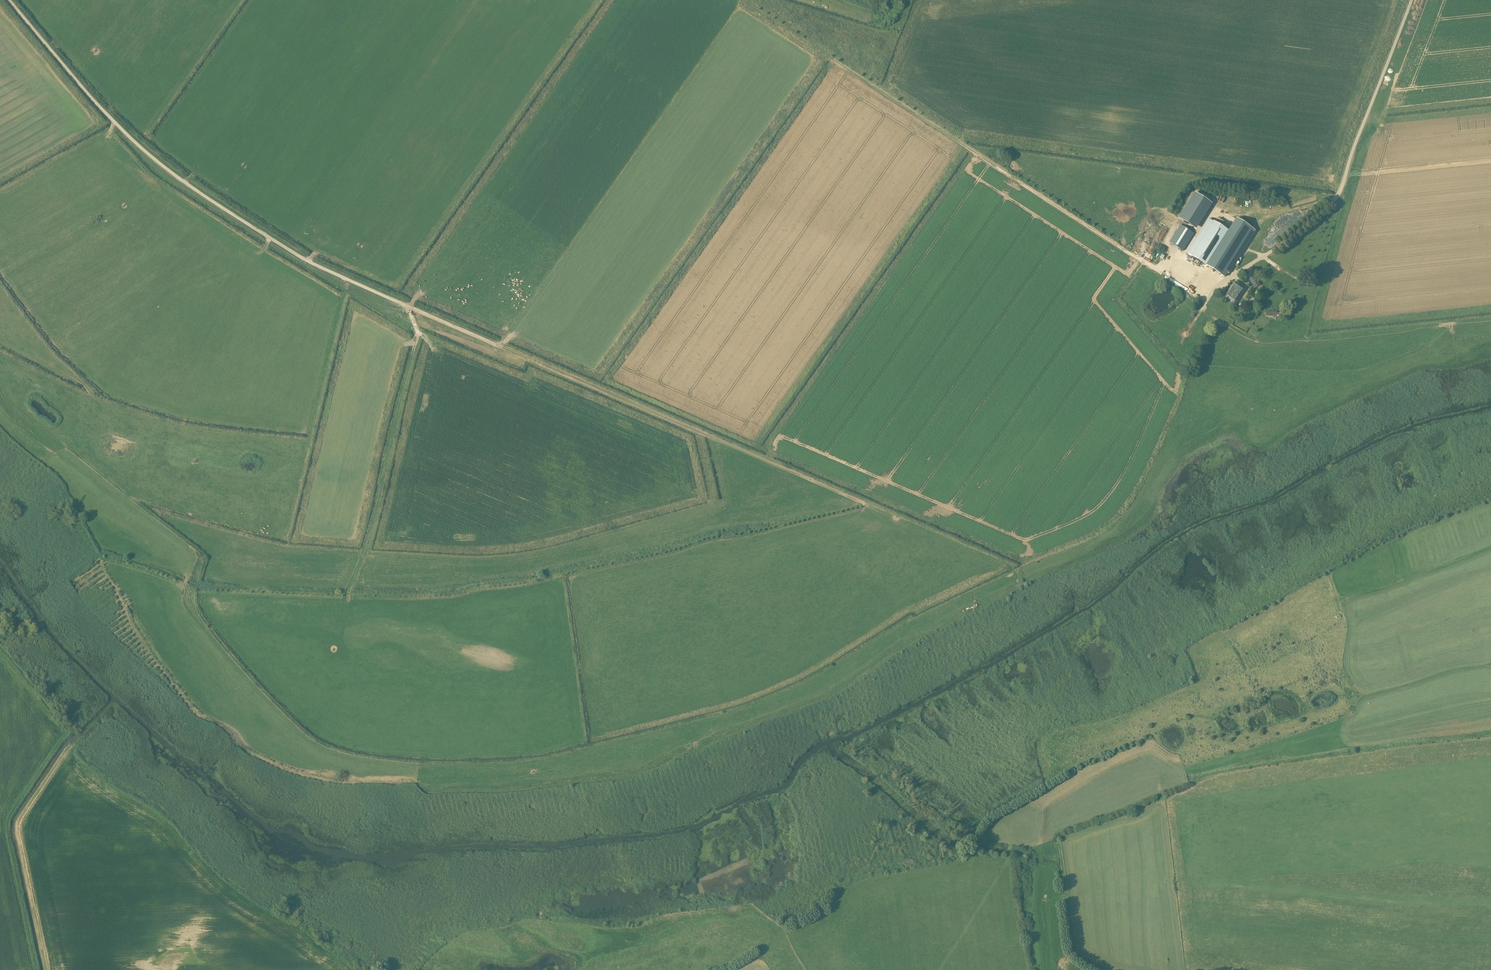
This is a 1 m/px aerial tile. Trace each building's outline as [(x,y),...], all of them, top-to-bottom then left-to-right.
[(1212,204),(1195,193),(1179,219),(1196,230),(1212,204)] [(1236,219),(1228,232),(1207,266),(1224,277),(1254,230),(1236,219)] [(1228,232),(1210,220),(1188,254),(1207,266),(1228,232)] [(1181,225),(1169,243),(1183,251),(1194,233),(1181,225)] [(1255,276),(1249,279),(1249,280),(1254,289),(1260,285),(1258,282),(1255,276)] [(1235,303),(1245,289),(1234,282),(1225,296),(1235,303)]
